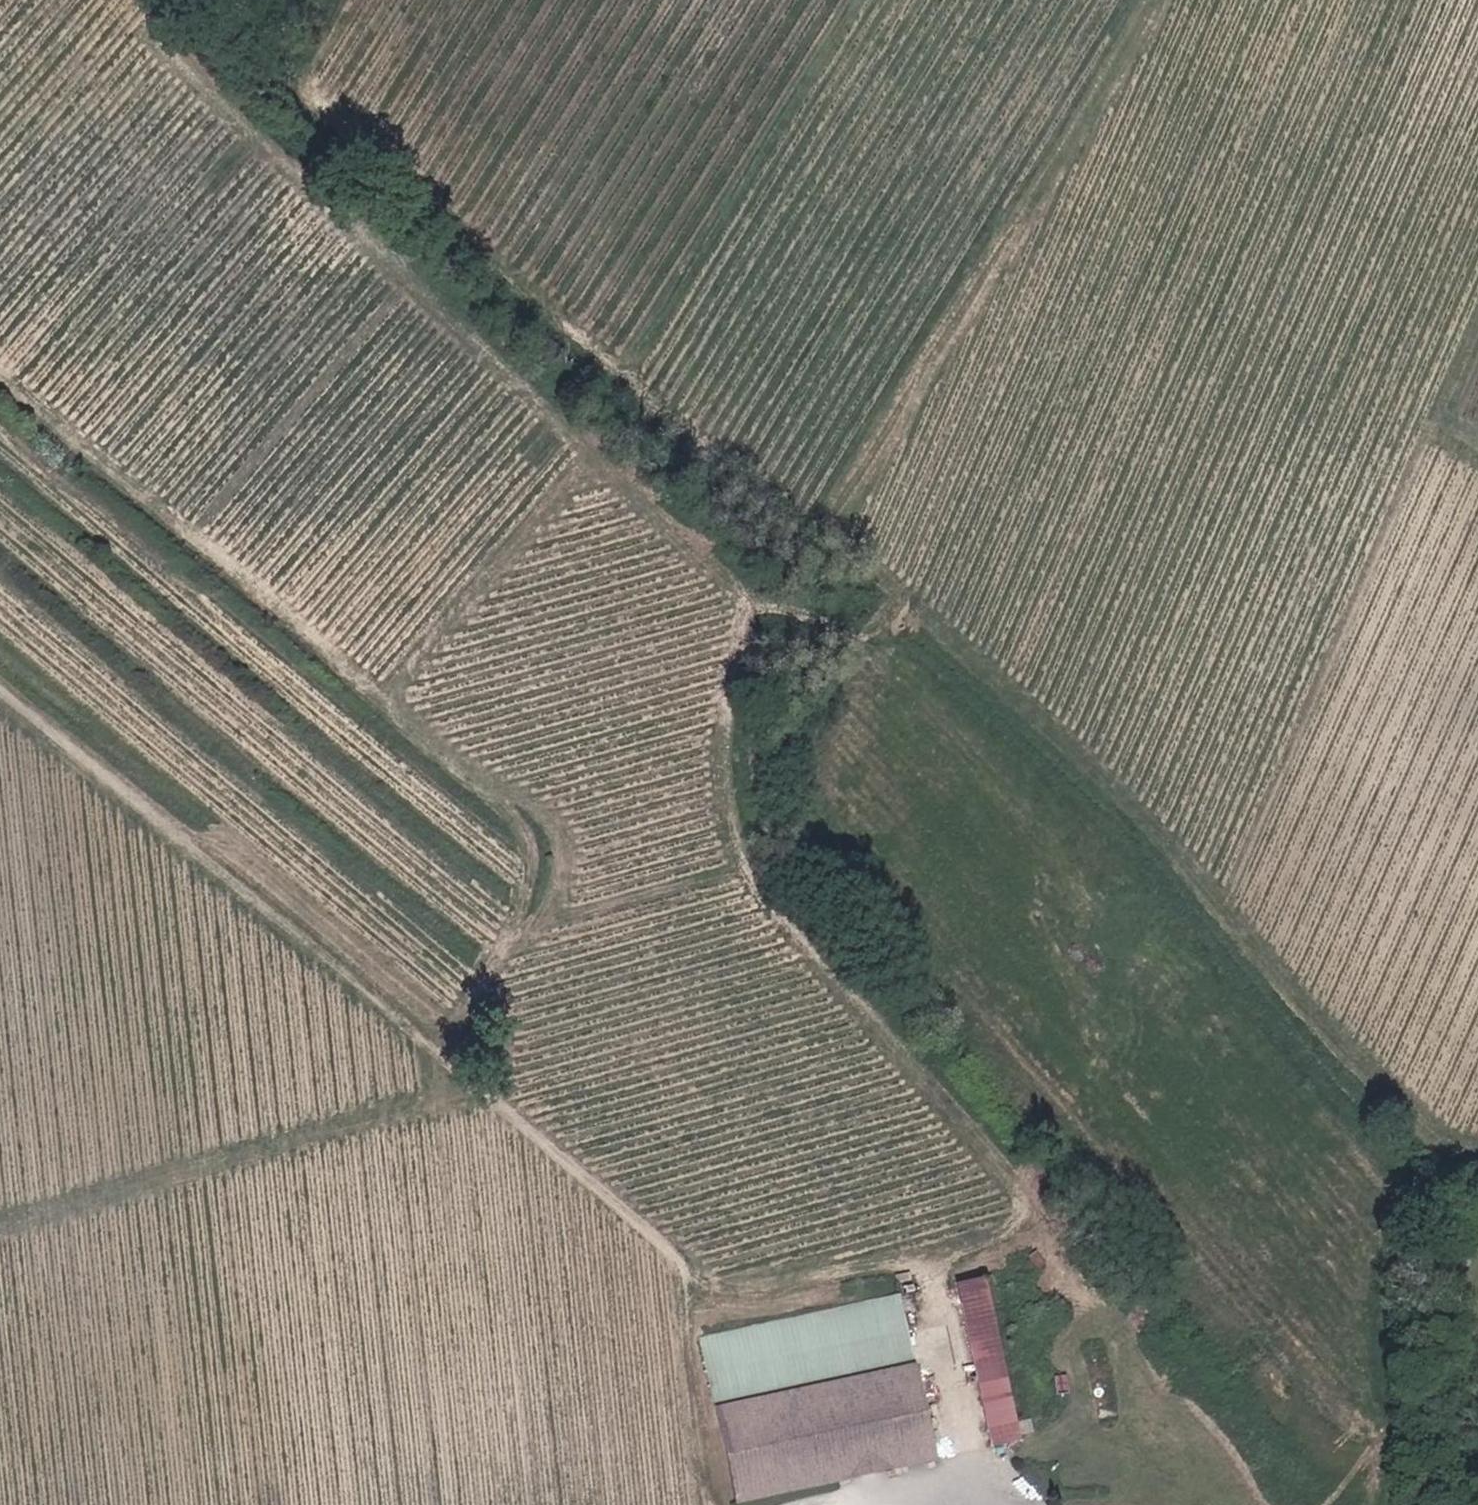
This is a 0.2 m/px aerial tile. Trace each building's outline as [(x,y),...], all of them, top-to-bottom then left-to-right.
[(999,1442),(1021,1438),(989,1275),(964,1281),(999,1442)] [(902,1294),(705,1329),(735,1499),(932,1465),(902,1294)]
